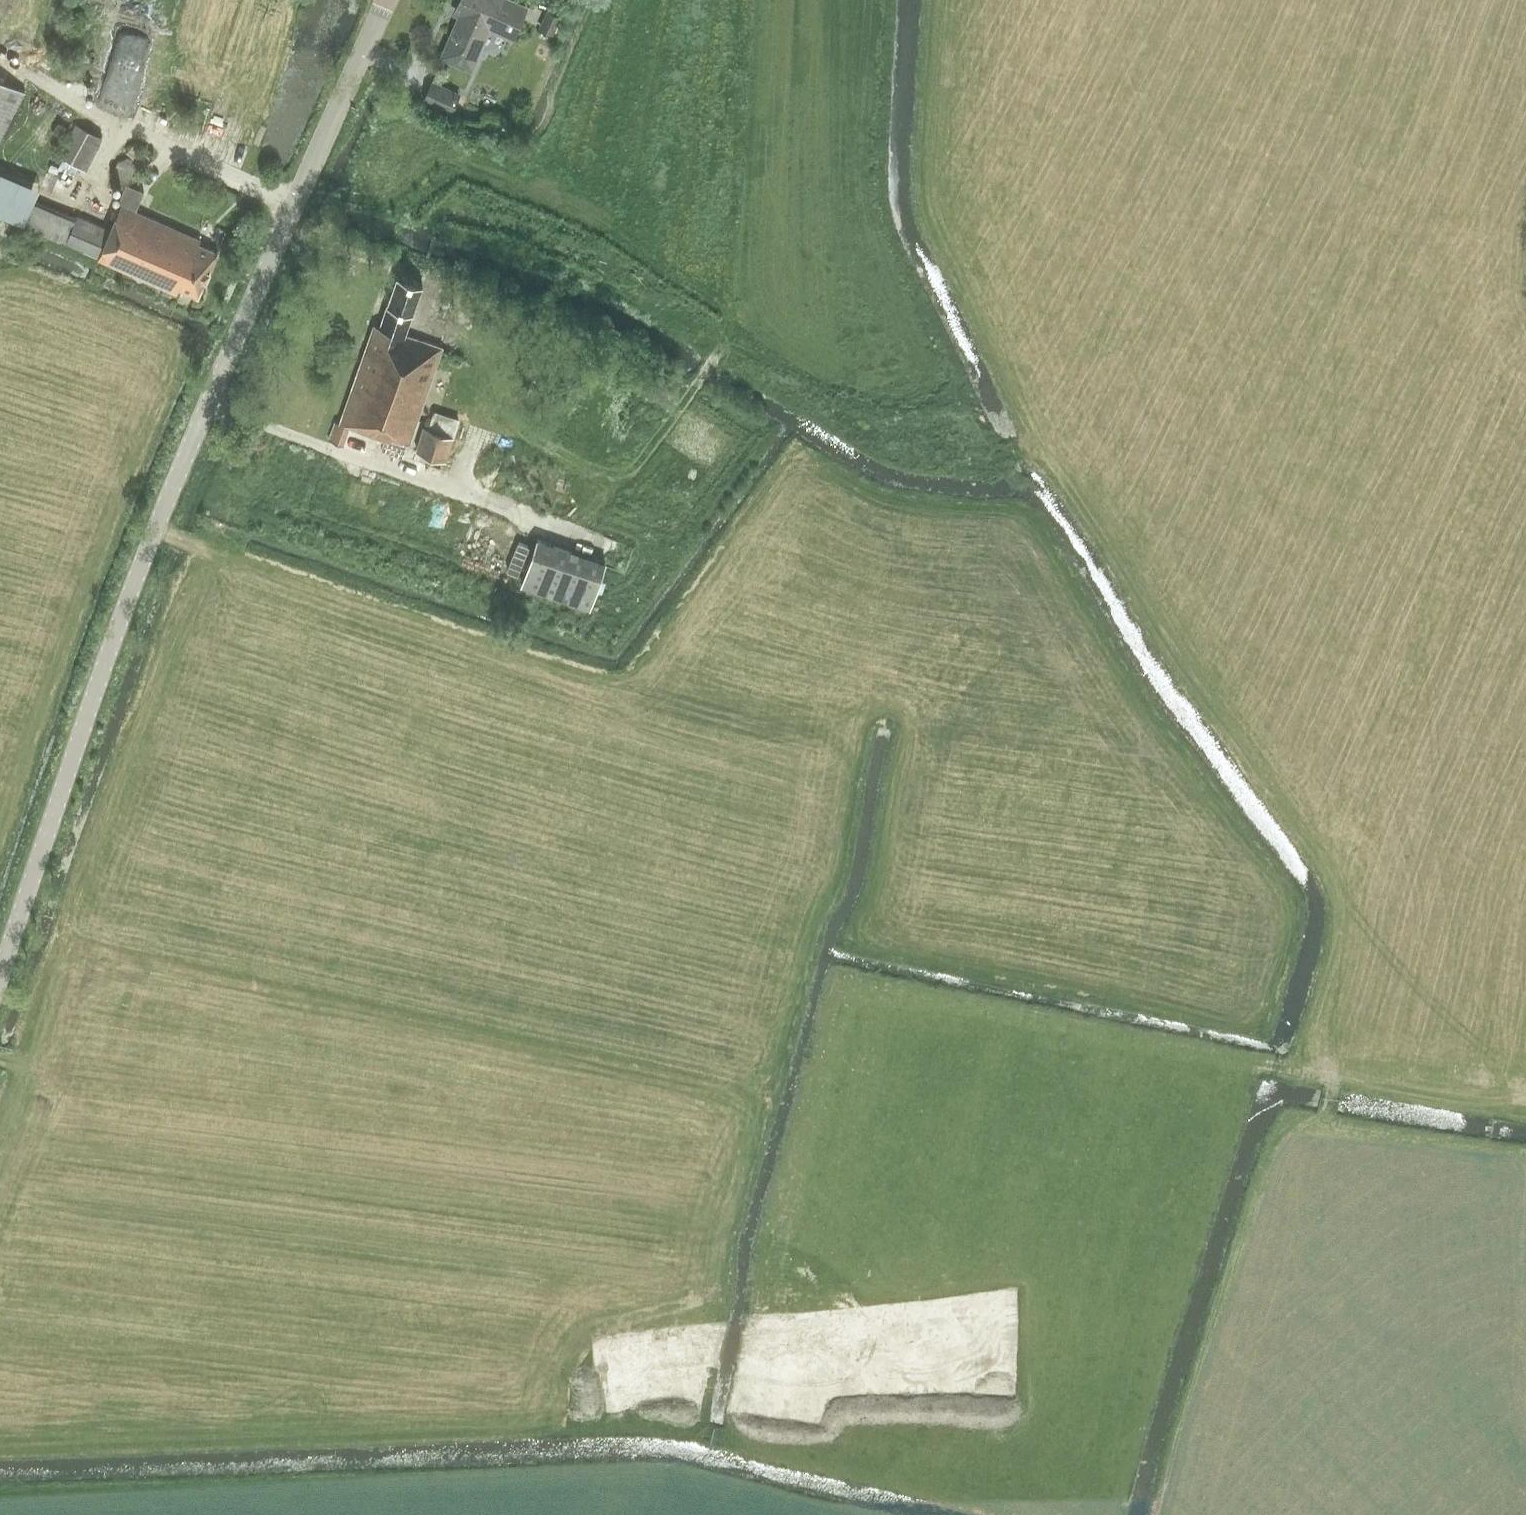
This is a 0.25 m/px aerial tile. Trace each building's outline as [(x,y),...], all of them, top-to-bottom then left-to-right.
[(525,6),(510,0),(462,0),(460,5),(465,7),(442,58),(471,71),(490,27),(512,37),(525,6)] [(554,35),(562,16),(548,10),(540,29),(554,35)] [(26,92),(0,78),(0,140),(26,92)] [(424,101),(451,114),(461,93),(434,80),(424,101)] [(87,170),(103,137),(76,123),(59,155),(87,170)] [(128,185),(130,184),(132,184),(134,183),(136,182),(137,181),(139,179),(140,177),(141,175),(141,173),(141,171),(141,169),(141,167),(140,165),(139,163),(137,162),(136,160),(134,159),(132,158),(130,158),(128,158),(126,158),(124,158),(122,159),(120,160),(119,162),(117,163),(116,165),(115,167),(115,169),(115,171),(115,173),(115,175),(116,177),(117,179),(119,181),(120,182),(122,183),(124,184),(126,184),(127,184),(128,185)] [(201,240),(136,211),(145,192),(127,184),(118,204),(121,205),(111,230),(77,215),(76,219),(34,202),(24,226),(66,244),(66,242),(100,257),(99,258),(178,293),(180,288),(199,296),(218,252),(200,243),(201,240)] [(404,335),(422,284),(398,276),(387,308),(383,309),(381,316),(383,319),(380,327),(375,325),(340,423),(336,422),(330,440),(344,444),(348,431),(359,435),(360,431),(392,441),(393,436),(410,442),(442,348),(404,335)] [(454,436),(459,421),(432,412),(427,427),(424,426),(417,450),(446,460),(454,436)] [(572,550),(536,538),(521,586),(556,598),(572,550)]
